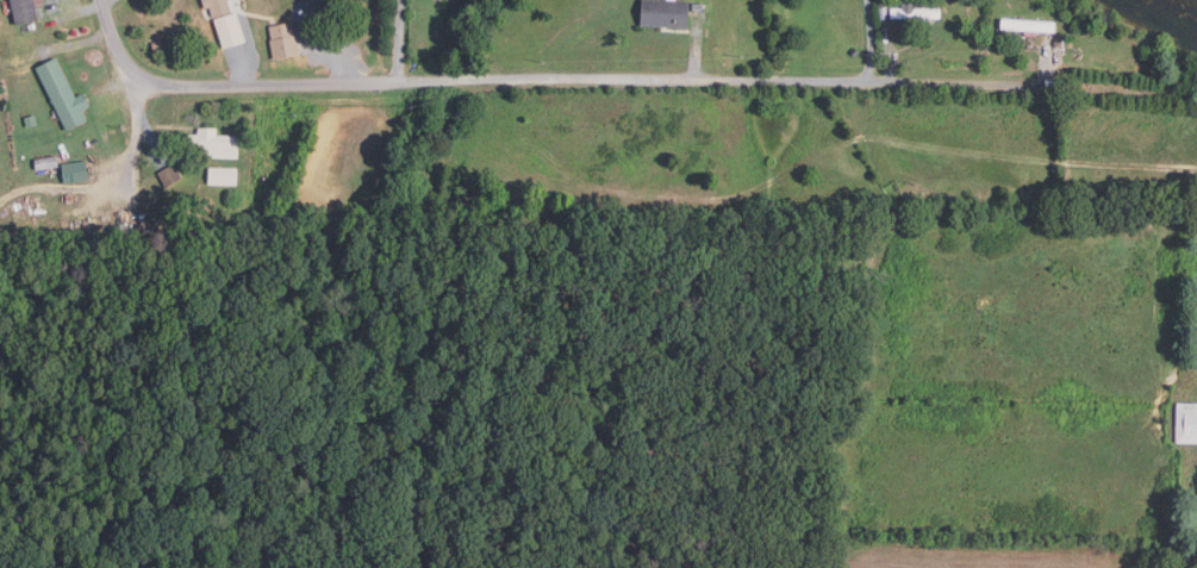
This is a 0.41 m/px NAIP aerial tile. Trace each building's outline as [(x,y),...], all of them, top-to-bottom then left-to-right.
[(14,25),(8,0),(42,0),(43,4),(35,6),(38,20),(14,25)] [(204,8),(201,0),(226,0),(231,12),(213,18),(210,7),(204,8)] [(641,26),(643,0),(666,0),(690,1),(688,29),(641,26)] [(903,8),(903,0),(914,0),(914,8),(940,8),(940,19),(891,19),(891,8),(903,8)] [(887,7),(887,19),(879,19),(879,7),(887,7)] [(689,25),(703,26),(703,10),(690,10),(689,25)] [(245,43),(223,50),(213,20),(236,13),(245,43)] [(1055,33),(1002,30),(1002,19),(1056,23),(1055,33)] [(273,60),(269,40),(272,39),(269,26),(295,21),(298,36),(295,36),(299,54),(273,60)] [(162,50),(154,52),(151,43),(158,40),(162,50)] [(56,58),(75,98),(83,94),(89,106),(81,111),(87,120),(67,131),(35,68),(56,58)] [(26,129),(24,118),(35,114),(37,125),(26,129)] [(186,146),(186,135),(198,135),(198,127),(216,129),(216,136),(238,137),(237,160),(201,158),(201,148),(186,146)] [(36,171),(35,160),(56,156),(58,168),(36,171)] [(166,187),(157,174),(173,164),(181,179),(166,187)] [(85,182),(62,183),(61,170),(83,168),(85,182)] [(237,186),(208,185),(208,169),(237,169),(237,186)] [(118,233),(110,235),(110,226),(118,226),(118,233)] [(152,236),(144,237),(143,230),(151,229),(152,236)] [(176,248),(175,231),(194,230),(195,246),(176,248)] [(18,256),(18,238),(26,238),(27,256),(18,256)] [(14,254),(0,254),(0,242),(14,242),(14,254)] [(1177,402),(1196,403),(1196,441),(1176,441),(1177,402)]
